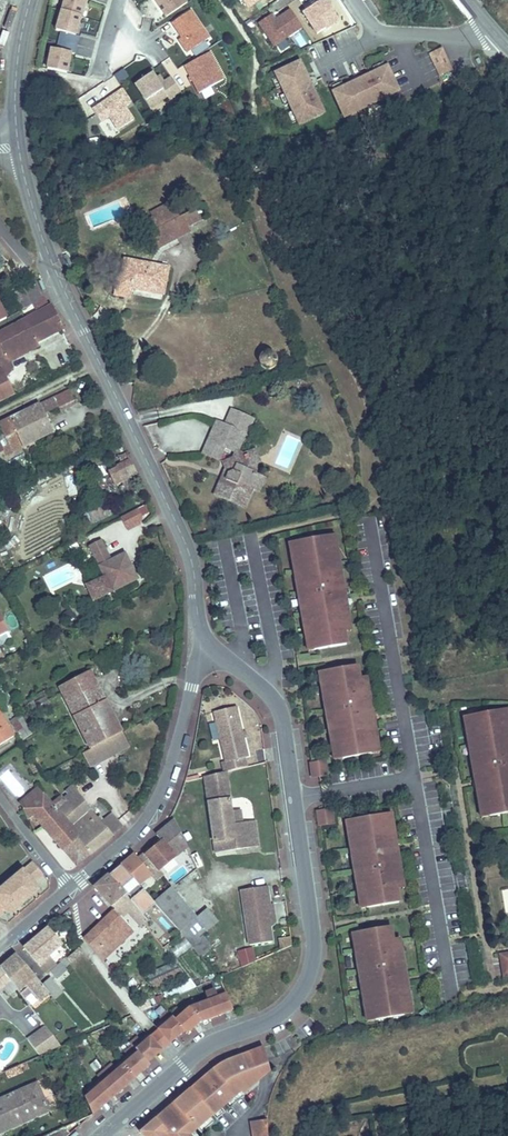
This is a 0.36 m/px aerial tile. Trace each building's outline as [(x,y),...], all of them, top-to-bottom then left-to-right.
[(78,0),(57,0),(47,29),(53,30),(48,48),(42,47),(38,67),(57,72),(62,52),(66,53),(70,35),(67,34),(78,0)] [(159,18),(181,4),(179,0),(148,0),(159,18)] [(202,40),(184,12),(165,24),(174,39),(172,41),(180,54),(202,40)] [(268,51),(297,32),(285,14),(270,24),(266,18),(253,27),(268,51)] [(215,82),(201,55),(177,68),(191,95),(215,82)] [(443,79),(434,58),(423,63),(432,84),(443,79)] [(312,119),(307,109),(303,111),(289,80),(294,78),(289,68),(264,79),(287,130),(312,119)] [(119,76),(115,69),(105,75),(110,82),(119,76)] [(171,93),(162,79),(154,83),(150,76),(146,78),(143,73),(125,84),(140,108),(157,97),(159,100),(171,93)] [(335,124),(390,100),(379,75),(359,83),(361,88),(346,95),(344,90),(324,99),(335,124)] [(307,109),(294,78),(289,80),(303,111),(307,109)] [(346,95),(361,88),(359,83),(344,90),(346,95)] [(113,89),(82,108),(90,121),(99,116),(107,130),(123,120),(114,106),(121,102),(113,89)] [(161,224),(179,216),(173,204),(154,212),(157,218),(161,224)] [(180,218),(179,216),(161,224),(162,228),(157,230),(154,232),(161,246),(191,231),(188,226),(203,220),(197,210),(180,218)] [(152,221),(155,227),(161,224),(157,218),(152,221)] [(116,292),(133,293),(133,290),(165,294),(169,266),(124,261),(122,277),(117,276),(116,292)] [(43,280),(38,282),(42,291),(46,289),(43,280)] [(36,312),(49,304),(33,282),(20,290),(36,312)] [(65,326),(54,302),(49,304),(36,312),(0,331),(0,342),(7,356),(36,341),(65,326)] [(38,345),(36,341),(7,356),(0,342),(0,364),(38,345)] [(49,368),(56,365),(50,351),(43,354),(49,368)] [(257,358),(257,364),(261,369),(266,370),(272,369),(275,364),(275,358),(271,353),(266,352),(260,354),(257,358)] [(1,366),(0,367),(0,400),(14,393),(1,366)] [(63,393),(1,425),(6,435),(9,441),(43,424),(40,418),(68,404),(63,393)] [(214,442),(208,455),(220,461),(226,448),(233,451),(240,433),(247,436),(253,421),(232,412),(226,427),(215,422),(208,440),(214,442)] [(6,435),(0,438),(0,458),(2,462),(50,438),(43,424),(9,441),(6,435)] [(202,452),(208,455),(214,442),(208,440),(202,452)] [(245,507),(253,490),(259,492),(265,477),(256,473),(249,456),(245,457),(238,454),(235,460),(227,462),(230,472),(228,478),(223,476),(216,494),(245,507)] [(136,478),(125,457),(87,475),(92,483),(106,476),(114,489),(136,478)] [(107,504),(86,514),(91,524),(112,514),(107,504)] [(143,524),(139,509),(121,515),(125,530),(143,524)] [(101,539),(91,544),(110,583),(100,588),(105,597),(139,580),(125,553),(111,560),(101,539)] [(331,540),(323,542),(324,549),(330,548),(336,577),(338,577),(331,540)] [(323,542),(295,548),(296,554),(290,555),(295,580),(298,579),(299,585),(293,586),(298,614),(304,613),(305,619),(302,619),(305,635),(312,634),(316,656),(345,650),(342,633),(346,633),(345,625),(347,625),(344,610),(342,611),(341,605),(343,605),(338,577),(336,577),(330,548),(324,549),(323,542)] [(295,548),(286,549),(293,586),(299,585),(298,579),(295,580),(290,555),(296,554),(295,548)] [(304,613),(298,614),(307,657),(316,656),(312,634),(305,635),(302,619),(305,619),(304,613)] [(8,630),(0,614),(0,634),(8,630)] [(347,625),(345,625),(346,633),(342,633),(345,650),(352,649),(347,625)] [(356,670),(323,676),(328,700),(323,701),(328,729),(334,728),(335,734),(332,734),(336,758),(342,757),(343,764),(372,758),(370,752),(376,751),(370,721),(373,721),(367,693),(365,693),(364,686),(359,687),(358,683),(356,670)] [(323,676),(318,677),(323,701),(328,700),(323,676)] [(92,692),(85,678),(54,695),(62,709),(92,692)] [(365,681),(358,683),(359,687),(364,686),(365,693),(367,693),(365,681)] [(62,709),(86,754),(87,753),(101,746),(117,738),(92,692),(62,709)] [(221,765),(224,774),(227,773),(246,767),(244,758),(247,757),(234,707),(213,713),(225,764),(221,765)] [(500,712),(501,718),(506,717),(507,725),(507,712),(507,710),(500,712)] [(471,717),(472,724),(467,725),(473,755),(471,755),(476,784),(479,783),(485,813),(490,812),(491,818),(507,815),(507,725),(506,717),(501,718),(500,712),(471,717)] [(10,721),(22,740),(31,734),(19,715),(10,721)] [(471,755),(473,755),(467,725),(472,724),(471,717),(463,719),(471,755)] [(10,736),(0,720),(0,743),(10,736)] [(373,721),(370,721),(376,751),(370,752),(372,758),(380,757),(373,721)] [(334,728),(328,729),(335,765),(343,764),(342,757),(336,758),(332,734),(335,734),(334,728)] [(124,753),(117,738),(101,746),(109,761),(124,753)] [(109,761),(101,746),(87,753),(95,768),(109,761)] [(95,768),(87,753),(86,754),(79,758),(86,773),(95,768)] [(326,760),(308,761),(308,779),(326,779),(326,760)] [(233,814),(227,773),(224,774),(203,781),(212,842),(236,838),(238,848),(255,845),(252,824),(246,824),(234,826),(233,814)] [(479,783),(476,784),(483,820),(491,818),(490,812),(485,813),(479,783)] [(87,852),(120,823),(109,810),(99,818),(71,787),(64,793),(68,798),(53,810),(64,824),(78,814),(87,826),(74,836),(87,852)] [(42,822),(69,859),(80,849),(71,838),(74,836),(64,824),(53,810),(37,790),(26,801),(42,822)] [(20,807),(31,831),(42,822),(26,801),(20,807)] [(314,811),(316,826),(334,823),(332,808),(314,811)] [(234,826),(246,824),(244,812),(233,814),(234,826)] [(387,813),(379,814),(382,831),(387,830),(390,850),(394,850),(387,813)] [(379,814),(351,819),(352,826),(347,827),(351,851),(354,851),(355,857),(350,858),(355,886),(360,885),(365,908),(397,902),(395,890),(394,886),(398,885),(397,878),(399,878),(394,850),(390,850),(387,830),(382,831),(379,814)] [(351,819),(343,821),(350,858),(355,857),(354,851),(351,851),(347,827),(352,826),(351,819)] [(184,847),(172,821),(156,834),(161,840),(146,852),(145,852),(158,868),(184,847)] [(215,852),(238,848),(236,838),(212,842),(215,852)] [(52,844),(50,847),(58,854),(55,858),(69,870),(75,864),(52,844)] [(161,872),(158,868),(145,852),(146,852),(145,850),(137,857),(154,877),(161,872)] [(0,888),(0,910),(3,907),(7,911),(36,888),(31,882),(43,872),(33,860),(0,888)] [(134,911),(140,917),(148,911),(137,898),(142,894),(118,867),(106,877),(123,897),(134,911)] [(106,877),(92,889),(110,909),(123,897),(106,877)] [(263,925),(259,904),(263,903),(259,884),(234,889),(244,943),(266,939),(263,925)] [(360,885),(355,886),(360,909),(365,908),(360,885)] [(153,901),(203,956),(210,949),(200,939),(216,924),(203,910),(196,917),(169,887),(153,901)] [(114,915),(112,916),(119,925),(134,911),(123,897),(110,909),(114,915)] [(269,920),(266,902),(263,903),(259,904),(263,925),(269,920)] [(112,916),(85,946),(104,969),(136,938),(128,929),(125,931),(119,925),(112,916)] [(388,926),(356,932),(361,956),(355,957),(361,985),(366,984),(367,990),(364,990),(369,1014),(375,1013),(376,1020),(404,1014),(403,1008),(409,1007),(403,977),(405,976),(400,949),(398,949),(396,942),(392,943),(391,939),(388,926)] [(46,955),(60,943),(45,927),(22,947),(23,947),(36,963),(46,955)] [(356,932),(351,933),(355,957),(361,956),(356,932)] [(398,937),(391,939),(392,943),(396,942),(398,949),(400,949),(398,937)] [(169,950),(174,957),(188,947),(182,939),(169,950)] [(241,964),(255,957),(250,946),(236,953),(241,964)] [(76,952),(67,961),(71,965),(80,956),(76,952)] [(41,986),(14,954),(0,967),(0,973),(10,985),(18,994),(26,988),(30,993),(37,1001),(47,992),(41,986)] [(500,956),(504,977),(507,976),(507,954),(500,956)] [(44,973),(54,964),(46,955),(36,963),(44,973)] [(148,981),(162,994),(183,972),(169,959),(148,981)] [(61,962),(49,970),(55,980),(68,972),(61,962)] [(0,973),(0,994),(1,994),(10,985),(0,973)] [(47,980),(41,986),(47,992),(52,998),(62,989),(51,976),(47,980)] [(405,976),(403,977),(409,1007),(403,1008),(404,1014),(412,1013),(405,976)] [(163,992),(167,999),(194,987),(191,980),(163,992)] [(366,984),(361,985),(368,1021),(376,1020),(375,1013),(369,1014),(364,990),(367,990),(366,984)] [(22,999),(30,993),(26,988),(18,994),(22,999)] [(153,1031),(156,1035),(164,1044),(171,1038),(174,1042),(181,1035),(184,1038),(192,1031),(188,1027),(201,1015),(207,1023),(221,1016),(219,1012),(226,1009),(220,993),(213,996),(211,993),(202,997),(205,1005),(195,1009),(190,1003),(177,1015),(175,1012),(167,1019),(164,1016),(157,1023),(159,1025),(153,1031)] [(25,1038),(43,1024),(27,1004),(9,1018),(25,1038)] [(201,1015),(188,1027),(192,1031),(197,1026),(207,1023),(201,1015)] [(45,1025),(25,1038),(39,1058),(58,1045),(45,1025)] [(156,1035),(148,1042),(156,1051),(164,1044),(156,1035)] [(174,1042),(171,1038),(164,1044),(168,1047),(174,1042)] [(87,1097),(90,1100),(85,1105),(92,1121),(101,1112),(98,1109),(110,1097),(114,1101),(128,1089),(124,1085),(137,1073),(141,1077),(148,1070),(146,1068),(153,1061),(149,1057),(156,1051),(148,1042),(145,1039),(138,1045),(136,1042),(129,1048),(131,1051),(124,1058),(126,1061),(113,1073),(111,1070),(97,1083),(99,1086),(87,1097)] [(269,1071),(262,1046),(246,1053),(232,1058),(235,1064),(246,1059),(253,1075),(246,1081),(251,1086),(269,1071)] [(149,1057),(153,1061),(160,1055),(156,1051),(149,1057)] [(157,1126),(145,1135),(188,1135),(238,1093),(240,1096),(251,1086),(246,1081),(253,1075),(246,1059),(235,1064),(232,1058),(229,1059),(227,1060),(209,1071),(153,1122),(157,1126)] [(20,1066),(17,1061),(4,1067),(6,1073),(20,1066)] [(137,1073),(124,1085),(128,1089),(141,1077),(137,1073)] [(47,1111),(35,1085),(0,1101),(0,1134),(47,1111)] [(110,1097),(98,1109),(101,1112),(114,1101),(110,1097)] [(267,1121),(250,1120),(250,1125),(251,1135),(268,1135),(267,1133),(267,1125),(267,1121)] [(157,1126),(153,1122),(138,1135),(145,1135),(157,1126)]
